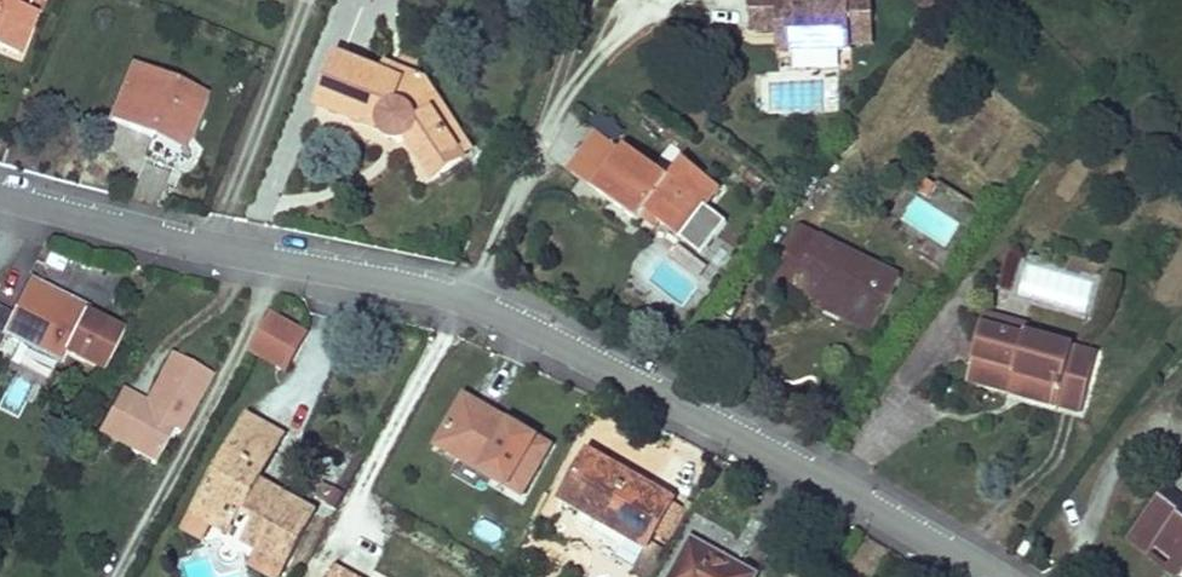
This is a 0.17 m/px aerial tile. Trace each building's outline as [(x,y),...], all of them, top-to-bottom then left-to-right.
[(18,54),(32,18),(12,9),(15,0),(0,0),(0,46),(18,54)] [(734,31),(759,30),(770,30),(771,52),(833,50),(833,44),(855,43),(854,0),(733,0),(734,31)] [(938,20),(947,0),(917,0),(913,9),(938,20)] [(759,52),(771,52),(770,30),(759,30),(759,52)] [(408,142),(432,181),(463,161),(415,90),(414,88),(380,75),(338,59),(318,108),(381,135),(384,137),(387,140),(392,142),(398,143),(402,144),(408,142)] [(384,64),(380,75),(414,88),(415,90),(424,81),(423,79),(384,64)] [(134,68),(112,121),(155,138),(157,132),(186,145),(204,98),(134,68)] [(424,81),(415,90),(463,161),(473,155),(424,81)] [(182,155),(186,145),(157,132),(155,138),(153,142),(182,155)] [(625,145),(592,188),(638,224),(642,218),(648,210),(663,221),(660,226),(683,242),(722,192),(685,162),(671,180),(625,145)] [(657,229),(660,226),(663,221),(648,210),(642,218),(657,229)] [(799,283),(880,322),(902,278),(802,230),(774,285),(793,295),(799,283)] [(97,320),(91,333),(78,326),(84,314),(86,309),(31,281),(13,316),(0,310),(0,345),(5,335),(59,364),(66,353),(100,371),(121,333),(97,320)] [(799,283),(793,295),(874,335),(880,322),(799,283)] [(91,333),(97,320),(84,314),(78,326),(91,333)] [(288,368),(306,334),(271,315),(252,349),(288,368)] [(985,316),(981,329),(1024,340),(1026,333),(1027,327),(985,316)] [(1099,353),(1026,333),(1024,340),(981,329),(968,382),(999,390),(1003,371),(1028,378),(1023,396),(1083,413),(1099,353)] [(173,354),(150,395),(158,399),(154,408),(145,404),(133,397),(123,417),(132,421),(120,443),(155,463),(172,430),(180,435),(211,375),(173,354)] [(999,390),(1023,396),(1028,378),(1003,371),(999,390)] [(98,433),(120,443),(132,421),(123,417),(133,397),(122,391),(98,433)] [(150,395),(145,404),(154,408),(158,399),(150,395)] [(437,447),(524,495),(550,448),(464,399),(437,447)] [(252,493),(258,482),(282,438),(249,419),(202,504),(235,524),(242,513),(256,521),(244,543),(259,552),(284,566),(313,513),(272,489),(266,501),(252,493)] [(629,539),(647,550),(674,503),(589,453),(562,500),(587,515),(580,527),(622,551),(629,539)] [(272,489),(258,482),(252,493),(266,501),(272,489)] [(1179,498),(1167,488),(1130,537),(1151,554),(1160,545),(1181,565),(1181,494),(1179,498)] [(235,524),(202,504),(185,532),(202,542),(211,526),(229,536),(235,524)] [(671,576),(756,576),(691,540),(671,576)] [(1025,541),(1018,551),(1024,556),(1032,547),(1025,541)] [(1151,554),(1176,576),(1177,576),(1181,571),(1181,565),(1160,545),(1151,554)] [(284,566),(259,552),(252,568),(267,576),(279,576),(284,566)]
